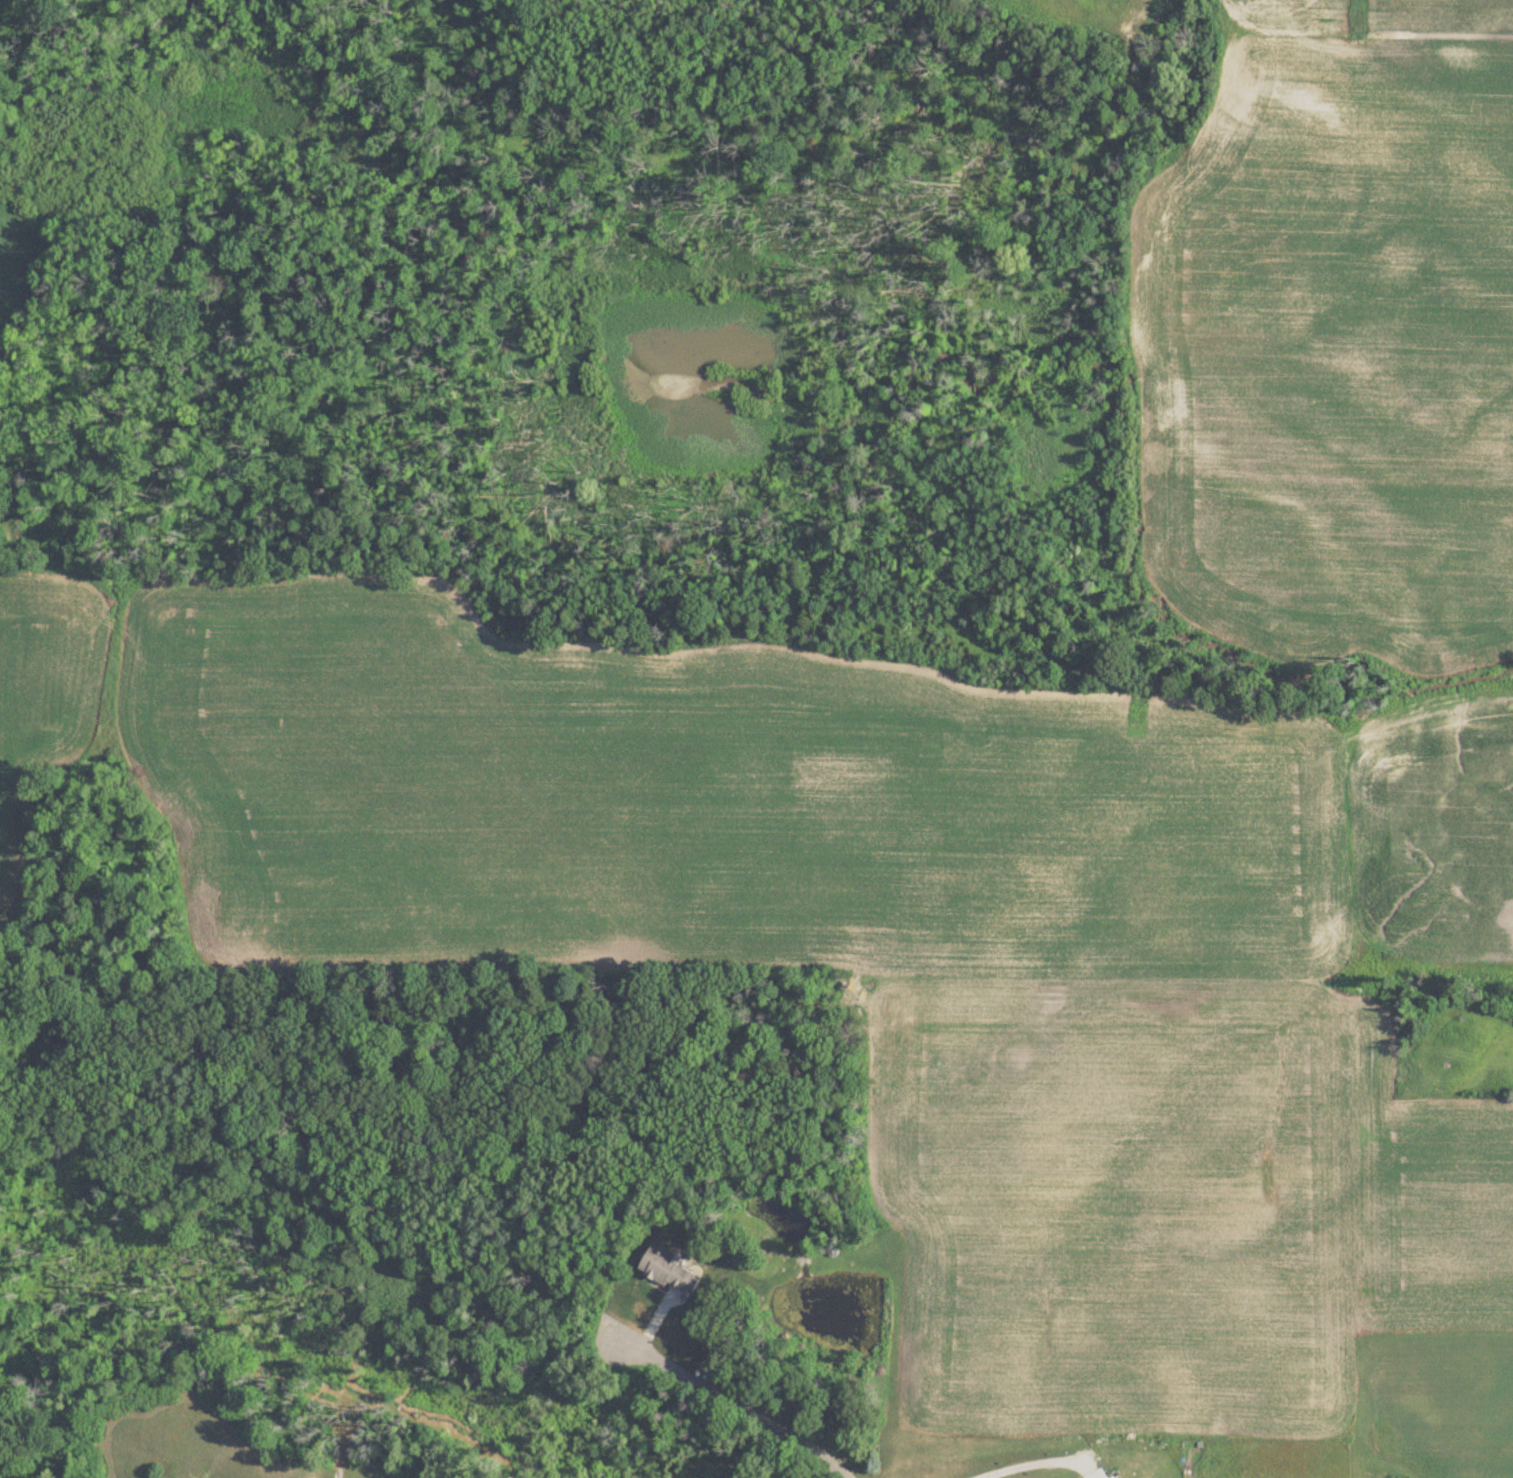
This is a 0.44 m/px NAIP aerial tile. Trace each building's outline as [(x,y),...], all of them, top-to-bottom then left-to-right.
[(682,1265),(685,1259),(654,1242),(640,1268),(693,1296),(704,1277),(682,1265)]
